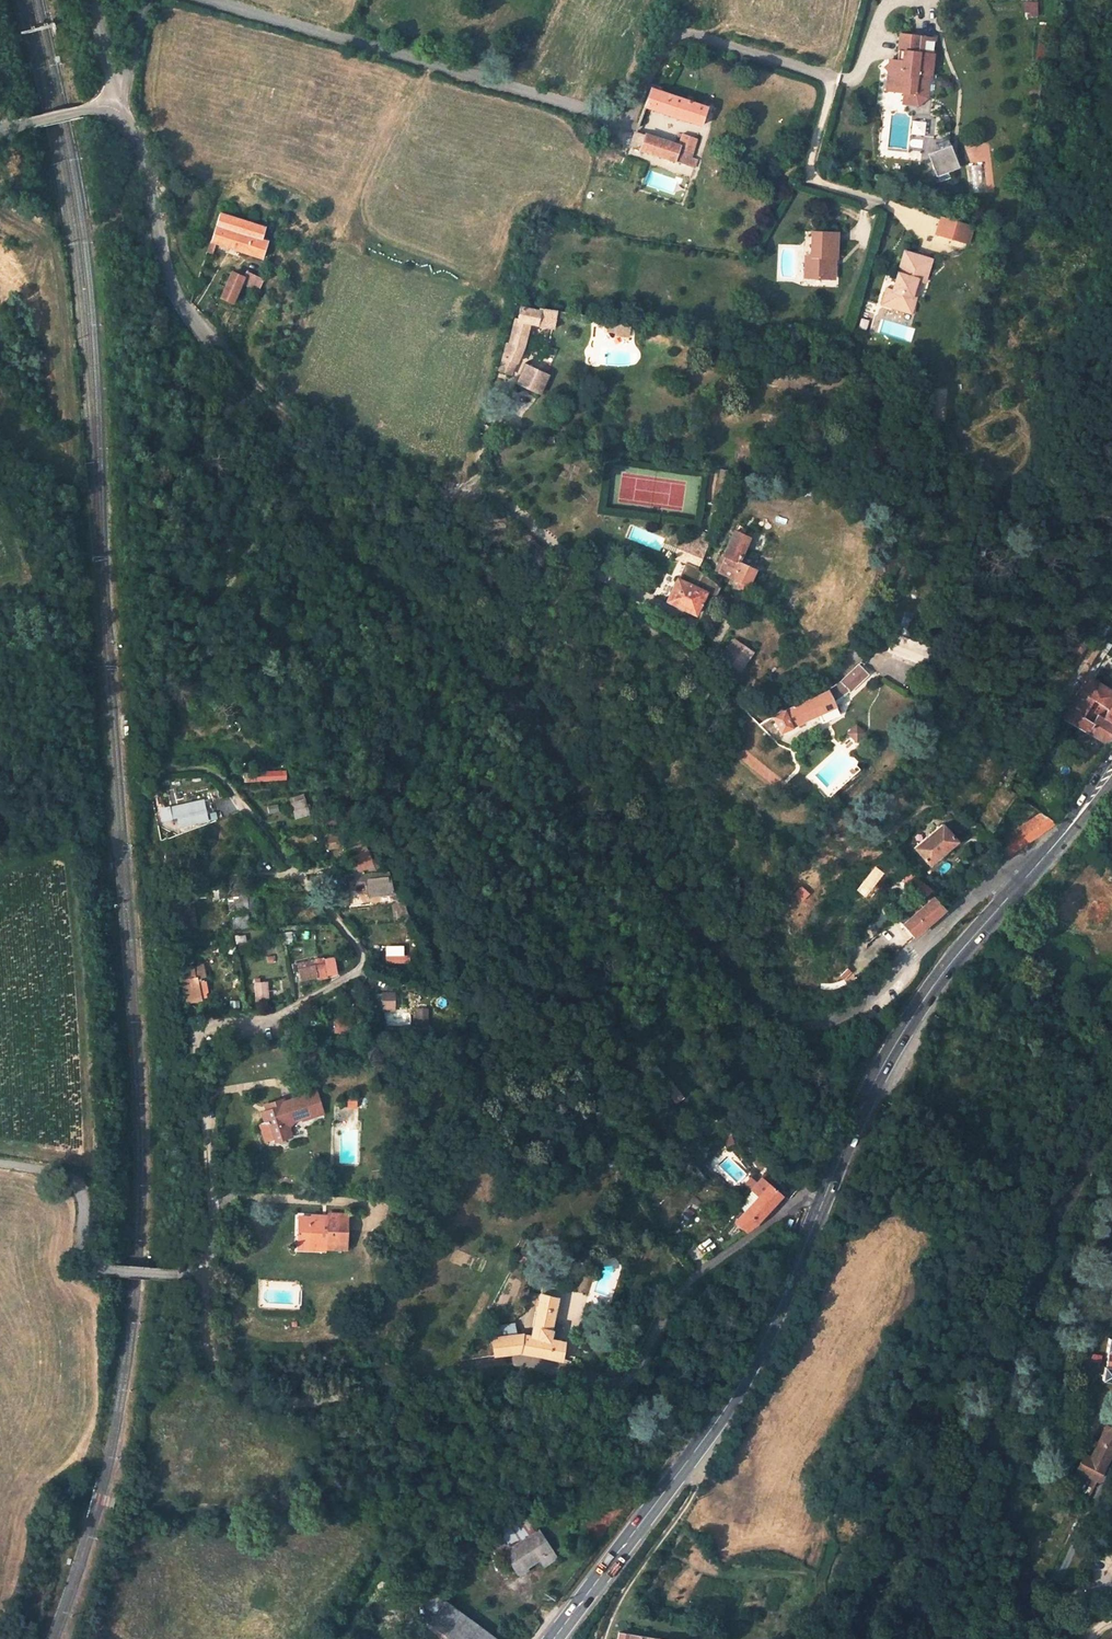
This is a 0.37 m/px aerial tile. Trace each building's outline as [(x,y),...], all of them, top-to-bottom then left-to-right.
[(934,37),(900,33),(897,59),(888,58),(888,63),(883,67),(887,73),(884,91),(902,93),(902,105),(917,106),(927,98),(934,37)] [(651,88),(644,106),(701,125),(707,106),(651,88)] [(680,147),(636,131),(630,147),(676,162),(680,147)] [(685,135),(680,147),(694,151),(697,139),(685,135)] [(951,145),(928,154),(937,177),(959,168),(951,145)] [(680,147),(676,162),(697,168),(699,160),(692,157),(694,151),(680,147)] [(220,209),(207,250),(212,252),(217,239),(261,254),(267,236),(261,234),(264,223),(220,209)] [(972,227),(940,218),(935,232),(950,236),(968,241),(972,227)] [(803,275),(829,276),(830,257),(833,257),(837,257),(837,231),(810,230),(809,255),(803,255),(803,275)] [(909,311),(914,296),(908,294),(913,277),(920,280),(923,281),(930,259),(903,251),(891,288),(885,286),(879,302),(909,311)] [(257,292),(264,275),(245,266),(243,271),(232,267),(221,294),(234,299),(243,279),(252,282),(250,289),(257,292)] [(908,294),(914,296),(920,280),(913,277),(908,294)] [(556,309),(538,306),(538,309),(521,306),(517,321),(513,320),(508,345),(505,344),(498,370),(510,372),(520,348),(527,322),(551,327),(556,309)] [(605,331),(626,335),(627,326),(606,322),(605,331)] [(525,363),(517,380),(523,384),(519,394),(534,401),(547,373),(525,363)] [(697,569),(710,533),(694,528),(691,537),(683,534),(673,561),(683,564),(697,569)] [(744,548),(727,541),(721,554),(724,555),(716,573),(746,586),(754,568),(739,561),(744,548)] [(683,564),(675,580),(704,594),(714,599),(719,587),(696,572),(697,569),(683,564)] [(675,580),(673,579),(663,601),(695,616),(704,594),(675,580)] [(931,650),(937,632),(898,620),(893,637),(931,650)] [(757,644),(737,635),(727,655),(748,665),(757,644)] [(825,688),(773,714),(782,730),(792,725),(792,723),(818,711),(824,721),(841,712),(833,696),(839,691),(843,687),(851,681),(859,671),(858,669),(870,657),(866,651),(843,675),(837,681),(831,684),(825,688)] [(1111,703),(1111,688),(1092,676),(1073,707),(1085,714),(1096,698),(1110,706),(1111,703)] [(1111,718),(1111,703),(1110,706),(1096,698),(1085,714),(1096,720),(1102,712),(1111,718)] [(1073,707),(1066,718),(1108,744),(1111,737),(1111,718),(1102,712),(1096,720),(1085,714),(1073,707)] [(867,731),(858,723),(849,732),(858,740),(867,731)] [(287,781),(287,771),(245,773),(245,782),(287,781)] [(290,803),(304,799),(302,794),(289,798),(290,803)] [(304,799),(290,803),(295,819),(309,815),(304,799)] [(204,801),(176,807),(178,817),(180,828),(209,822),(204,801)] [(277,805),(268,807),(269,814),(278,812),(277,805)] [(178,817),(176,807),(170,809),(169,806),(158,808),(161,822),(172,820),(172,818),(178,817)] [(219,812),(209,814),(211,822),(220,820),(219,812)] [(1058,825),(1043,814),(992,844),(1008,855),(1058,825)] [(930,864),(958,841),(944,823),(915,847),(930,864)] [(345,847),(342,830),(321,834),(322,839),(327,838),(329,850),(345,847)] [(367,851),(364,842),(346,850),(349,858),(351,857),(356,873),(376,871),(369,850),(367,851)] [(914,871),(902,881),(919,901),(931,891),(914,871)] [(390,873),(354,875),(356,886),(366,885),(371,897),(390,896),(389,891),(394,891),(390,873)] [(247,887),(229,889),(231,910),(249,909),(247,887)] [(350,890),(336,890),(335,905),(349,906),(350,890)] [(905,925),(916,937),(946,911),(935,898),(905,925)] [(249,917),(232,918),(232,930),(250,929),(249,917)] [(246,935),(234,936),(235,943),(247,942),(246,935)] [(383,945),(384,963),(403,962),(402,944),(383,945)] [(325,963),(327,975),(337,973),(334,957),(324,959),(325,963)] [(294,973),(299,972),(298,969),(316,965),(325,963),(324,959),(314,959),(292,964),(294,973)] [(327,975),(325,963),(316,965),(298,969),(299,972),(301,982),(318,978),(319,980),(328,978),(327,975)] [(197,977),(198,979),(206,977),(203,964),(194,967),(196,977),(197,977)] [(194,967),(180,969),(187,1004),(203,1001),(198,979),(197,977),(196,977),(194,967)] [(269,981),(255,982),(256,1002),(270,1002),(269,981)] [(396,992),(382,993),(382,994),(382,1010),(382,1013),(396,1013),(396,992)] [(369,1011),(382,1010),(382,994),(368,994),(369,1011)] [(430,1009),(416,1009),(416,1026),(430,1026),(430,1009)] [(362,1014),(333,1016),(334,1031),(363,1030),(362,1014)] [(409,1015),(386,1016),(387,1029),(409,1029),(409,1015)] [(273,1138),(280,1141),(292,1137),(289,1128),(294,1121),(303,1117),(304,1120),(309,1117),(323,1114),(316,1088),(286,1099),(285,1095),(270,1101),(272,1107),(259,1112),(263,1121),(266,1120),(273,1138)] [(358,1096),(342,1095),(342,1108),(357,1108),(358,1096)] [(268,1146),(280,1141),(273,1138),(266,1120),(263,1121),(253,1124),(260,1142),(266,1140),(268,1146)] [(888,1133),(880,1130),(876,1138),(884,1142),(888,1133)] [(736,1221),(746,1229),(754,1224),(758,1221),(770,1208),(782,1195),(766,1183),(770,1179),(763,1173),(751,1189),(758,1194),(736,1221)] [(312,1237),(312,1247),(344,1249),(345,1212),(331,1211),(331,1221),(310,1220),(310,1216),(302,1216),(301,1237),(312,1237)] [(331,1221),(331,1211),(311,1211),(310,1216),(310,1220),(331,1221)] [(312,1237),(301,1237),(300,1247),(312,1247),(312,1237)] [(517,1332),(497,1335),(493,1335),(496,1355),(521,1351),(561,1361),(565,1341),(548,1337),(540,1335),(542,1326),(550,1328),(557,1297),(541,1293),(530,1332),(522,1331),(517,1332)] [(496,1325),(497,1335),(517,1332),(516,1322),(496,1325)] [(548,1337),(550,1328),(542,1326),(540,1335),(548,1337)] [(1109,1337),(1106,1350),(1108,1351),(1105,1365),(1103,1365),(1101,1378),(1111,1380),(1111,1337),(1109,1337)] [(1111,1449),(1111,1430),(1105,1427),(1089,1458),(1083,1456),(1077,1469),(1096,1479),(1111,1449)] [(512,1534),(523,1530),(517,1515),(513,1517),(510,1510),(504,1512),(512,1534)] [(481,1521),(492,1548),(514,1539),(512,1534),(504,1512),(481,1521)] [(537,1530),(504,1552),(518,1572),(539,1558),(544,1565),(555,1557),(537,1530)] [(689,1615),(691,1599),(674,1596),(671,1611),(689,1615)] [(445,1601),(430,1623),(446,1636),(443,1638),(496,1638),(445,1601)]
